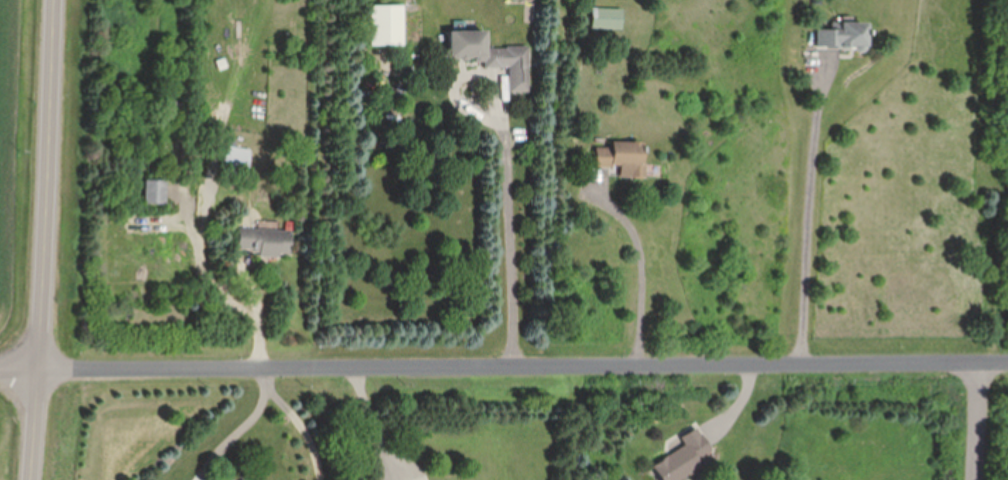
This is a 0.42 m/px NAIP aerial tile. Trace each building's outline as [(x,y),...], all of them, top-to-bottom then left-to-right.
[(403,46),(403,7),(369,7),(369,46),(403,46)] [(624,9),(594,9),(594,30),(624,30),(624,9)] [(841,30),(817,30),(817,50),(869,50),(869,24),(841,24),(841,30)] [(529,48),(487,49),(487,33),(449,33),(449,65),(509,64),(509,94),(529,93),(529,48)] [(621,179),(645,179),(645,143),(612,143),(612,149),(597,148),(597,168),(621,168),(621,179)] [(251,150),(224,147),(221,174),(247,177),(251,150)] [(144,205),(166,205),(166,182),(144,182),(144,205)] [(292,232),(239,230),(238,251),(252,252),(251,257),(290,259),(292,232)] [(700,459),(714,451),(699,425),(665,444),(671,455),(654,464),(663,479),(680,479),(704,466),(700,459)]
